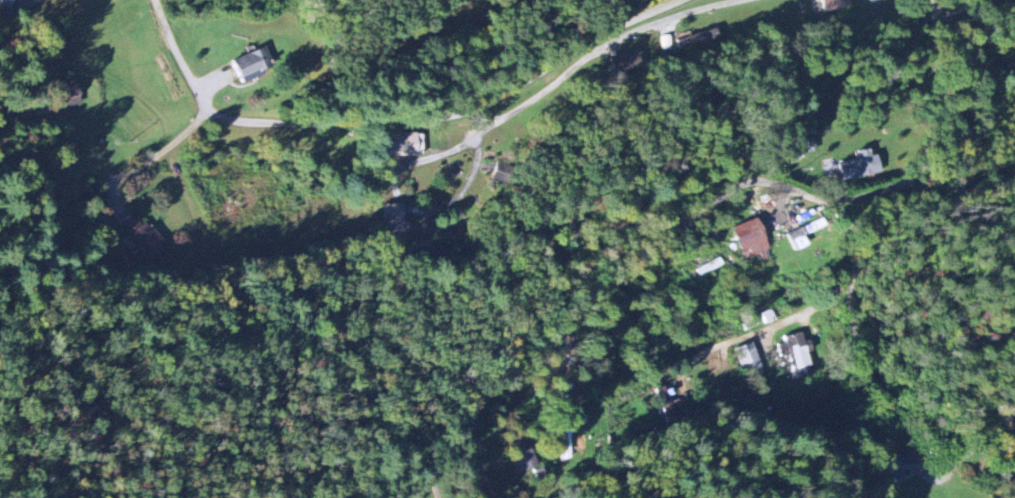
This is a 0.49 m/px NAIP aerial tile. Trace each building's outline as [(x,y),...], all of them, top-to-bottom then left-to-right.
[(850,0),(822,0),(825,12),(851,6),(850,0)] [(677,41),(679,49),(707,41),(704,33),(677,41)] [(661,50),(670,50),(669,36),(661,37),(661,50)] [(243,82),(274,68),(263,46),(233,61),(243,82)] [(609,60),(615,76),(640,67),(635,51),(609,60)] [(397,135),(397,137),(386,137),(387,156),(420,156),(420,135),(397,135)] [(839,164),(843,181),(881,172),(877,155),(871,156),(870,149),(857,152),(859,160),(839,164)] [(117,225),(144,255),(160,241),(133,211),(117,225)] [(825,226),(822,218),(785,234),(793,252),(807,245),(803,236),(825,226)] [(742,260),(768,251),(757,219),(731,228),(742,260)] [(784,337),(786,343),(778,345),(780,358),(790,356),(794,378),(803,376),(802,369),(811,367),(807,341),(803,342),(802,334),(784,337)] [(735,348),(750,395),(768,389),(753,343),(735,348)]
